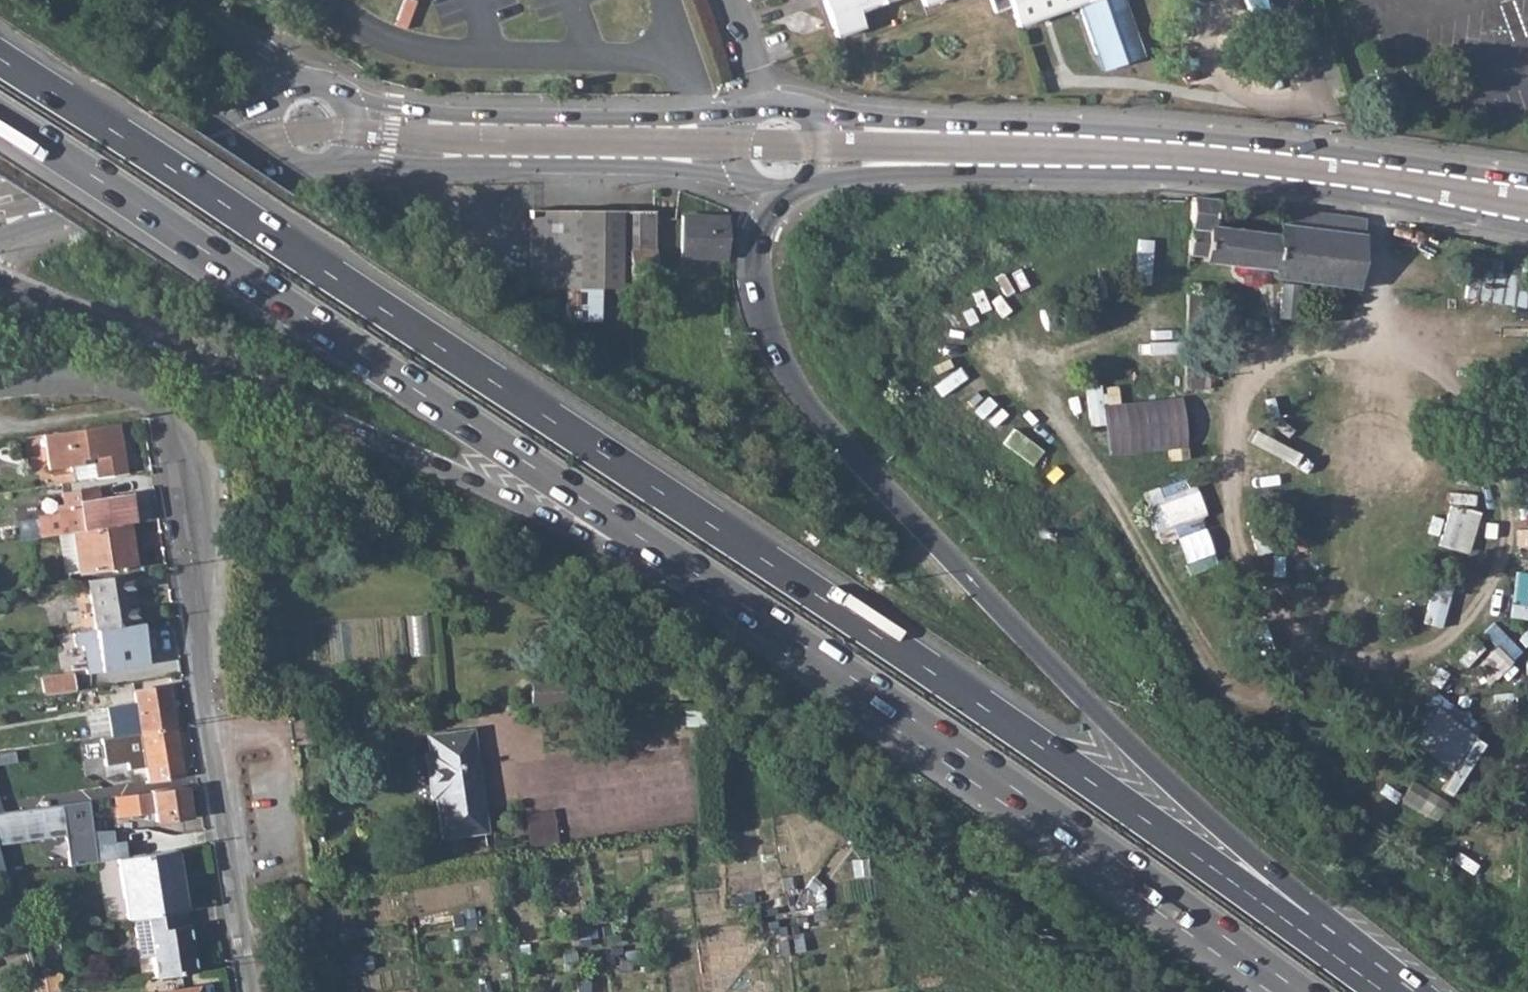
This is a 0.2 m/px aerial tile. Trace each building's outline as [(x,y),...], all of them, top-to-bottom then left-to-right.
[(836,35),(861,26),(856,10),(883,0),(823,0),(836,35)] [(995,11),(1009,6),(1007,0),(991,0),(995,11)] [(1009,6),(1016,25),(1077,3),(1086,0),(1007,0),(1009,6)] [(1077,3),(1094,53),(1100,51),(1106,68),(1138,57),(1132,40),(1137,38),(1124,0),(1086,0),(1077,3)] [(1250,15),(1267,10),(1264,0),(1245,0),(1250,15)] [(1132,40),(1138,57),(1143,55),(1137,38),(1132,40)] [(1094,53),(1100,70),(1106,68),(1100,51),(1094,53)] [(1215,198),(1190,196),(1187,228),(1186,255),(1199,257),(1203,226),(1211,227),(1215,198)] [(1364,218),(1282,207),(1279,236),(1211,227),(1203,226),(1199,257),(1199,260),(1274,269),(1273,276),(1354,287),(1364,218)] [(654,213),(531,211),(531,287),(567,287),(566,321),(599,322),(599,287),(629,288),(629,273),(654,273),(654,213)] [(727,215),(681,214),(679,256),(725,258),(727,215)] [(654,273),(629,273),(629,288),(629,293),(654,293),(654,273)] [(1208,294),(1186,294),(1185,303),(1183,385),(1205,386),(1208,294)] [(45,471),(68,468),(78,466),(78,460),(90,458),(93,478),(125,474),(116,423),(40,435),(45,471)] [(70,482),(93,478),(90,458),(78,460),(78,466),(68,468),(70,482)] [(1144,490),(1160,541),(1209,526),(1194,475),(1144,490)] [(59,533),(70,532),(103,526),(122,523),(121,515),(101,518),(97,487),(61,493),(63,505),(56,506),(58,514),(38,517),(41,536),(59,533)] [(103,526),(70,532),(77,572),(109,566),(110,571),(135,567),(127,522),(122,523),(103,526)] [(66,573),(77,572),(70,532),(59,533),(66,573)] [(1516,570),(1511,615),(1527,617),(1527,571),(1516,570)] [(86,580),(93,630),(135,623),(127,573),(86,580)] [(102,638),(107,669),(166,661),(161,630),(102,638)] [(40,678),(43,696),(75,691),(72,673),(40,678)] [(569,677),(530,677),(530,704),(569,704),(569,677)] [(119,705),(124,734),(173,726),(167,686),(133,692),(135,702),(119,705)] [(684,725),(705,725),(704,707),(683,707),(684,725)] [(143,757),(147,780),(181,775),(173,726),(124,734),(128,759),(143,757)] [(430,798),(435,797),(440,837),(486,831),(471,729),(426,735),(428,751),(422,752),(430,798)] [(153,812),(155,822),(189,817),(184,787),(114,798),(117,817),(153,812)] [(64,836),(69,867),(118,859),(125,857),(123,840),(92,846),(86,802),(0,815),(0,845),(64,836)] [(530,844),(558,841),(555,809),(528,811),(530,844)] [(118,859),(128,919),(133,918),(184,910),(175,849),(125,857),(118,859)] [(186,925),(184,910),(133,918),(136,938),(148,936),(151,956),(154,978),(198,970),(191,924),(186,925)] [(151,956),(148,936),(136,938),(139,958),(151,956)] [(44,991),(58,991),(56,976),(42,979),(44,991)]
